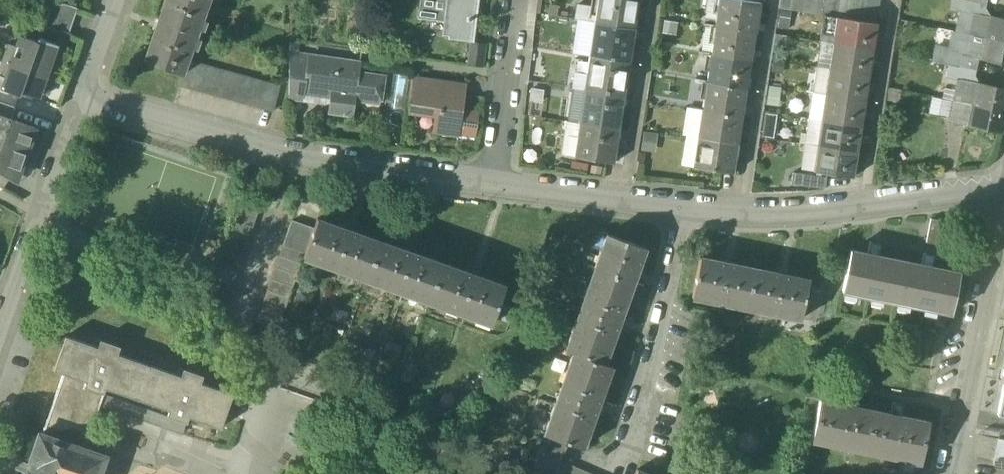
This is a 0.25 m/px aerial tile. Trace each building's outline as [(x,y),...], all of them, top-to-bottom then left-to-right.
[(159,19),(198,33),(210,0),(166,0),(159,19)] [(418,18),(450,23),(448,38),(474,42),(479,0),(421,0),(418,18)] [(595,23),(635,30),(639,0),(599,0),(595,23)] [(735,0),(721,0),(716,27),(756,33),(760,4),(735,0)] [(781,8),(838,17),(877,23),(881,0),(783,0),(781,8)] [(973,0),(953,0),(951,9),(974,14),(974,13),(979,14),(982,2),(973,0)] [(64,4),(49,7),(43,26),(69,35),(78,8),(64,4)] [(979,14),(974,13),(974,14),(970,34),(987,37),(991,16),(979,14)] [(991,16),(987,37),(1003,41),(1003,19),(991,16)] [(877,23),(838,17),(834,43),(873,49),(877,23)] [(198,33),(159,19),(144,61),(182,75),(183,75),(188,61),(198,33)] [(635,30),(595,23),(590,56),(629,63),(635,30)] [(756,33),(716,27),(712,55),(751,61),(756,33)] [(982,59),(987,37),(970,34),(948,29),(945,42),(933,40),(929,59),(973,68),(975,58),(982,59)] [(21,36),(17,47),(10,45),(0,72),(0,77),(6,79),(3,89),(20,95),(21,91),(38,97),(40,92),(47,94),(59,62),(51,59),(57,44),(39,38),(37,42),(21,36)] [(987,37),(982,59),(1003,64),(1003,41),(987,37)] [(873,49),(834,43),(830,68),(869,74),(873,49)] [(308,56),(289,54),(289,99),(304,101),(306,89),(304,89),(308,56)] [(751,61),(712,55),(708,82),(747,88),(751,61)] [(361,64),(308,56),(304,89),(306,89),(304,101),(330,104),(328,112),(354,116),(356,96),(359,74),(361,64)] [(629,63),(590,56),(585,90),(624,96),(629,63)] [(280,87),(201,64),(188,61),(183,75),(182,75),(180,84),(273,110),(280,87)] [(973,69),(949,64),(946,77),(961,80),(961,79),(970,81),(973,69)] [(869,74),(830,68),(826,94),(865,100),(869,74)] [(384,78),(359,74),(356,96),(381,99),(384,78)] [(466,87),(413,79),(408,110),(438,115),(435,131),(459,134),(463,111),(466,87)] [(970,81),(961,79),(961,80),(956,101),(962,102),(973,104),(978,82),(970,81)] [(747,88),(708,82),(704,110),(743,116),(747,88)] [(978,82),(973,104),(1003,111),(1003,88),(978,82)] [(901,89),(889,87),(887,99),(898,101),(901,89)] [(624,96),(585,90),(580,123),(619,130),(624,96)] [(865,100),(826,94),(822,120),(861,126),(865,100)] [(0,102),(0,115),(11,119),(15,108),(0,102)] [(973,104),(962,102),(958,123),(969,125),(973,104)] [(973,104),(969,125),(1003,133),(1003,126),(1003,111),(973,104)] [(743,116),(704,110),(699,138),(739,144),(743,116)] [(478,113),(463,111),(459,134),(475,136),(478,113)] [(0,115),(0,140),(27,150),(35,127),(11,119),(0,115)] [(861,126),(822,120),(818,146),(857,152),(861,126)] [(619,130),(580,123),(574,158),(614,164),(619,130)] [(739,144),(699,138),(695,167),(734,173),(739,144)] [(0,140),(0,173),(9,179),(16,182),(27,150),(0,140)] [(857,152),(818,146),(814,171),(853,177),(857,152)] [(827,177),(793,172),(791,184),(825,189),(827,177)] [(0,173),(0,187),(3,189),(9,179),(0,173)] [(204,298),(227,305),(261,205),(238,198),(204,298)] [(380,240),(317,218),(314,230),(306,252),(304,257),(367,279),(380,240)] [(314,230),(291,222),(283,245),(306,252),(314,230)] [(645,247),(607,234),(595,268),(634,281),(645,247)] [(443,262),(380,240),(367,279),(430,301),(443,262)] [(306,252),(283,245),(255,323),(278,331),(304,257),(306,252)] [(959,274),(851,252),(843,291),(951,313),(959,274)] [(754,268),(701,257),(692,297),(746,308),(754,268)] [(506,284),(443,262),(430,301),(492,323),(506,284)] [(634,281),(595,268),(567,349),(574,352),(605,363),(634,281)] [(809,279),(754,268),(746,308),(801,319),(809,279)] [(181,376),(117,354),(120,346),(101,339),(98,347),(66,336),(54,369),(63,373),(86,381),(84,386),(104,393),(106,387),(169,410),(167,415),(187,422),(189,416),(221,427),(233,394),(200,383),(203,375),(184,368),(181,376)] [(605,363),(574,352),(545,434),(546,434),(568,442),(584,447),(613,366),(605,363)] [(86,381),(63,373),(42,433),(79,445),(79,446),(85,448),(104,393),(84,386),(86,381)] [(928,423),(821,401),(813,440),(920,462),(928,423)] [(105,455),(85,448),(79,446),(79,445),(42,433),(40,432),(30,460),(30,459),(25,473),(99,473),(105,455)] [(546,434),(529,473),(587,473),(559,462),(568,442),(546,434)] [(998,439),(993,462),(1003,464),(1003,440),(998,439)]
